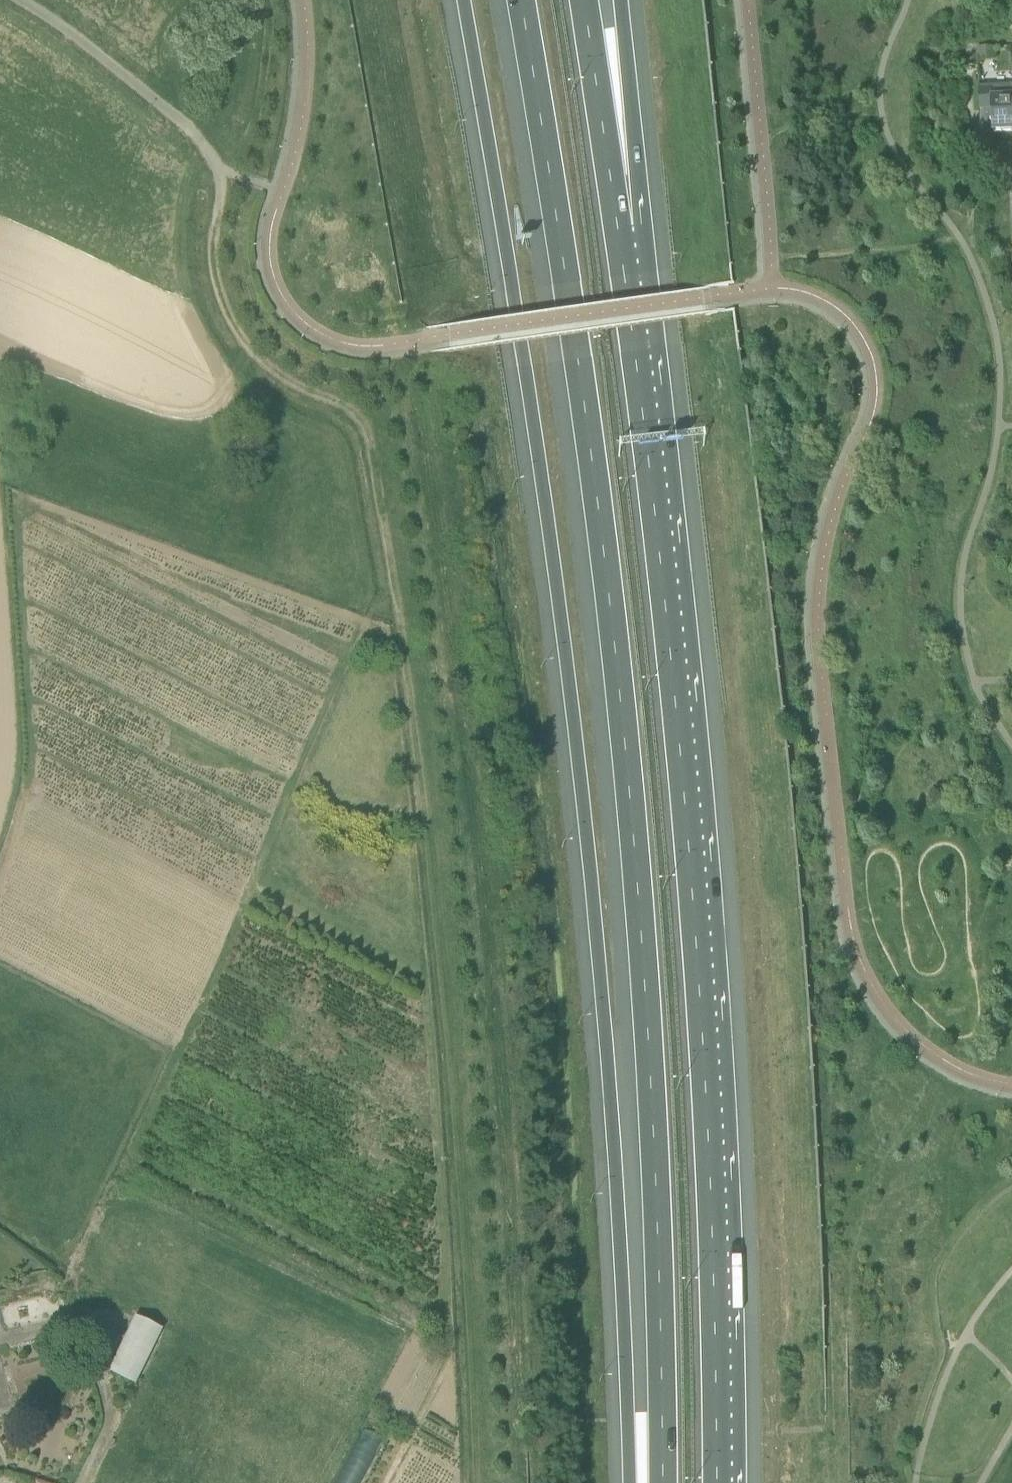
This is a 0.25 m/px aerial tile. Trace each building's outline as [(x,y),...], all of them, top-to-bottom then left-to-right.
[(996,60),(996,47),(977,48),(977,50),(977,57),(977,60),(996,60)] [(991,86),(979,87),(980,112),(992,112),(993,133),(1011,132),(1011,85),(991,86)] [(134,1317),(107,1372),(133,1385),(160,1330),(134,1317)] [(334,1482),(361,1482),(384,1440),(363,1429),(334,1482)]
